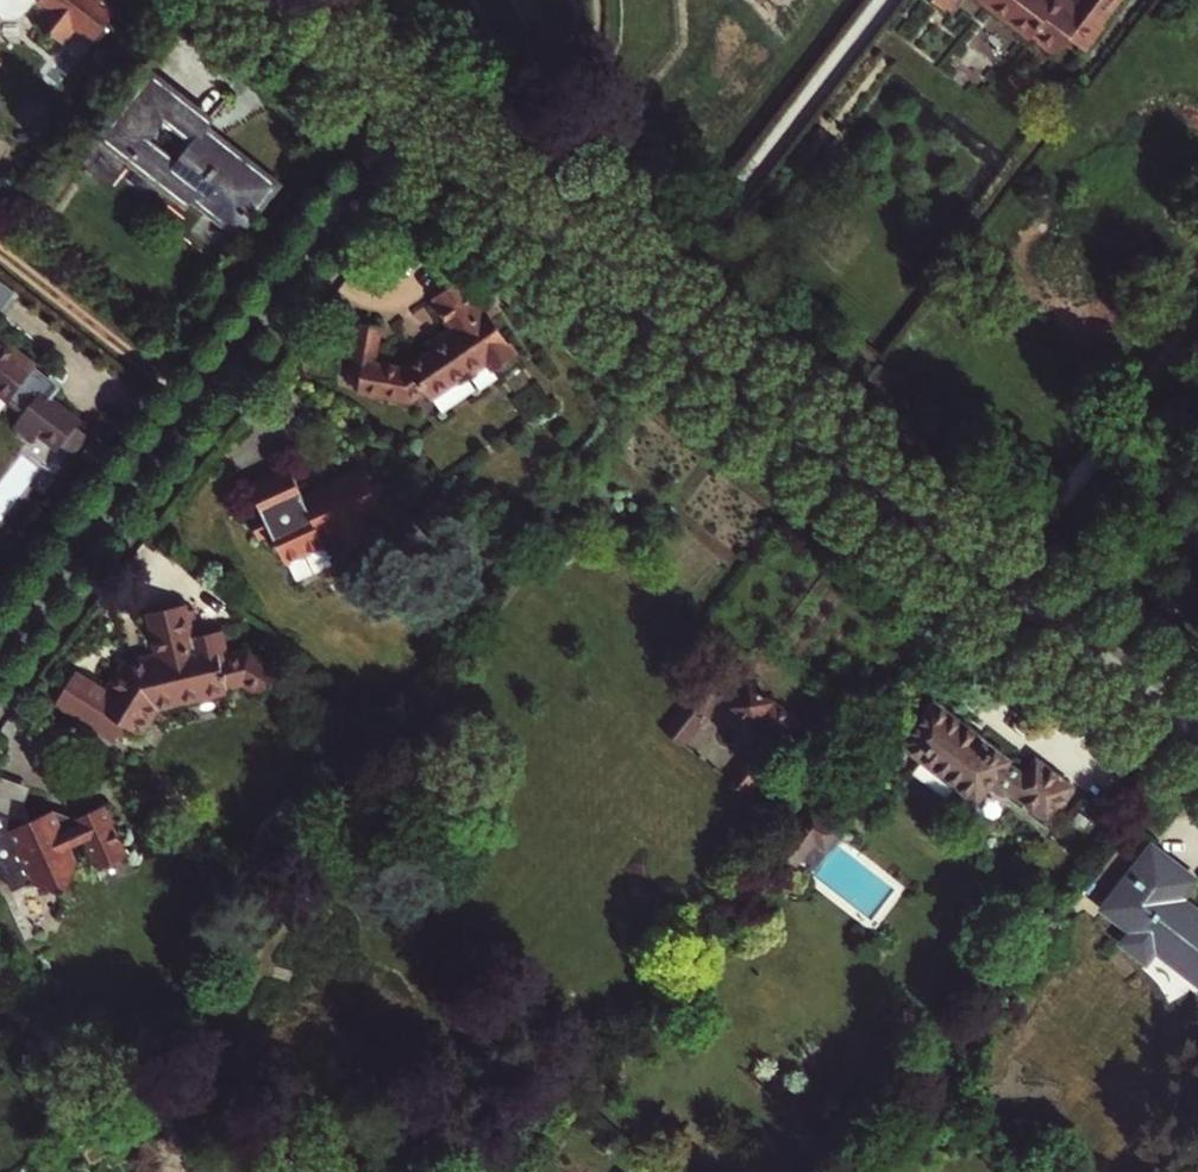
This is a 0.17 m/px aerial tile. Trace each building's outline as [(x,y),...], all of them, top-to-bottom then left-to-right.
[(5,3),(10,12),(18,17),(28,17),(36,10),(43,16),(36,25),(63,46),(75,30),(95,45),(118,13),(101,0),(0,0),(0,2),(5,3)] [(1063,53),(1076,37),(1091,49),(1127,0),(993,0),(1063,53)] [(214,123),(154,78),(107,139),(134,159),(130,165),(186,207),(191,200),(239,236),(279,184),(208,131),(214,123)] [(512,375),(525,360),(464,288),(436,312),(459,339),(437,357),(441,361),(414,384),(383,382),(386,346),(364,344),(359,406),(371,407),(370,414),(420,416),(432,406),(439,415),(497,370),(503,377),(512,375)] [(39,371),(6,346),(3,351),(0,349),(0,399),(11,408),(39,371)] [(296,472),(255,490),(269,520),(256,526),(262,541),(276,535),(279,542),(276,543),(283,559),(286,558),(292,569),(333,551),(332,547),(348,540),(354,554),(380,543),(373,528),(387,522),(367,477),(352,483),(354,489),(323,502),(321,496),(309,501),(296,472)] [(134,736),(152,711),(221,699),(221,694),(236,692),(252,704),(269,678),(245,661),(222,664),(217,637),(191,641),(189,631),(187,615),(186,608),(147,615),(155,660),(119,666),(101,692),(72,672),(50,702),(107,742),(119,725),(134,736)] [(193,614),(187,615),(189,631),(196,630),(193,614)] [(749,684),(720,661),(718,665),(667,731),(682,742),(721,692),(771,730),(732,781),(746,792),(800,722),(751,682),(749,684)] [(903,743),(972,796),(979,802),(997,778),(1049,818),(1074,785),(1038,758),(1026,774),(1010,761),(1013,758),(936,700),(903,743)] [(31,836),(40,831),(31,815),(36,800),(0,788),(0,825),(31,836)] [(6,882),(18,905),(42,892),(74,904),(84,870),(77,857),(91,849),(106,879),(136,864),(110,815),(66,838),(58,822),(40,831),(31,836),(0,825),(0,880),(6,882)] [(807,826),(780,855),(793,867),(820,838),(807,826)] [(1182,897),(1196,878),(1154,846),(1107,907),(1137,931),(1128,942),(1150,960),(1159,948),(1197,979),(1197,910),(1182,897)]
